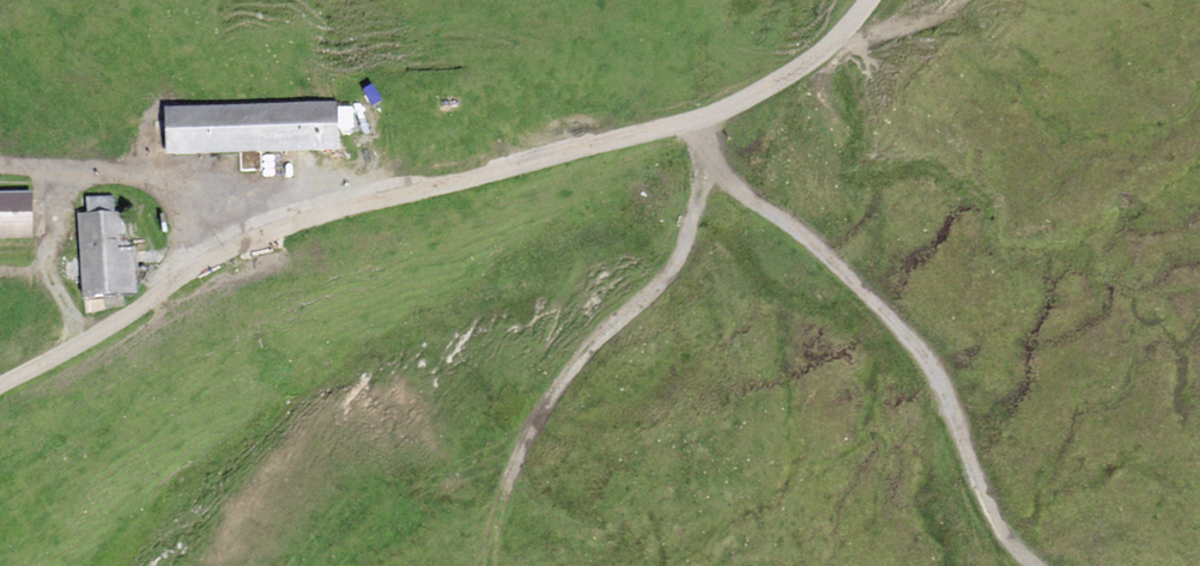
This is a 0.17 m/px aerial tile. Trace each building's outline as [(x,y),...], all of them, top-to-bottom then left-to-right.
[(340,101),(168,107),(169,149),(341,144),(340,101)] [(0,188),(0,239),(32,238),(32,188),(0,188)] [(121,211),(82,213),(87,292),(126,290),(121,211)]
